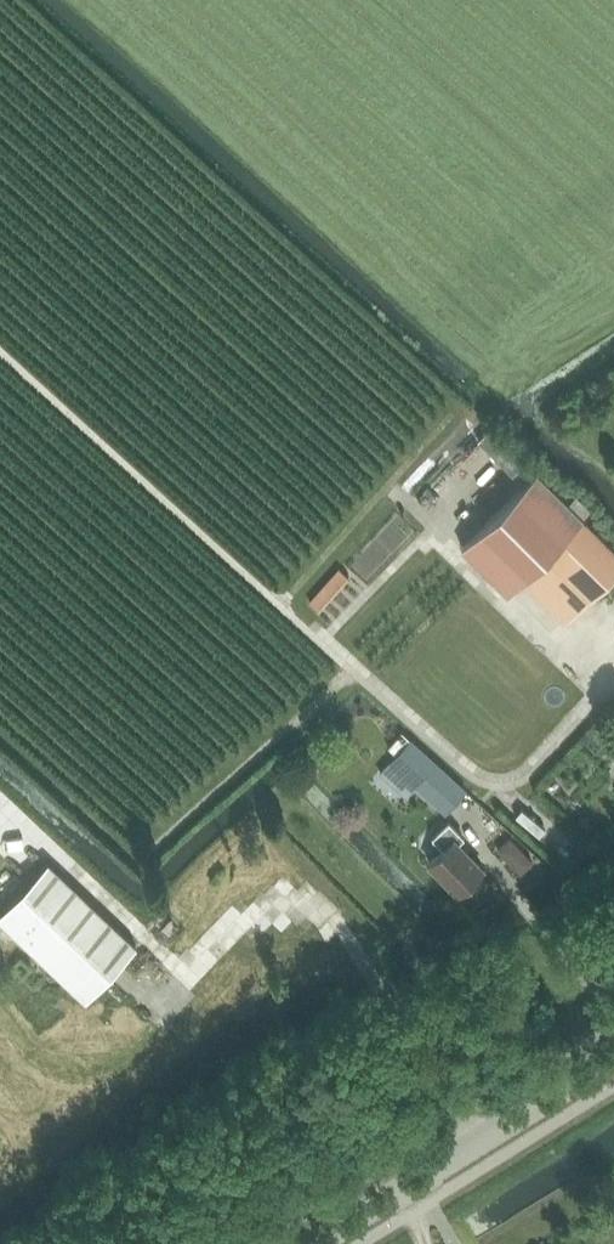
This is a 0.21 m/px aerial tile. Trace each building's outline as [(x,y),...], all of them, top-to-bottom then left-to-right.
[(583,518),(539,471),(462,548),(507,594),(522,579),(565,621),(613,573),(613,549),(583,518)] [(319,610),(345,572),(331,563),(305,601),(319,610)] [(415,743),(395,766),(446,812),(466,789),(415,743)] [(449,820),(433,836),(444,847),(429,861),(458,892),(483,868),(455,839),(461,833),(449,820)] [(0,913),(0,918),(86,1000),(136,946),(48,862),(0,913)] [(165,915),(152,930),(164,940),(177,925),(165,915)]
